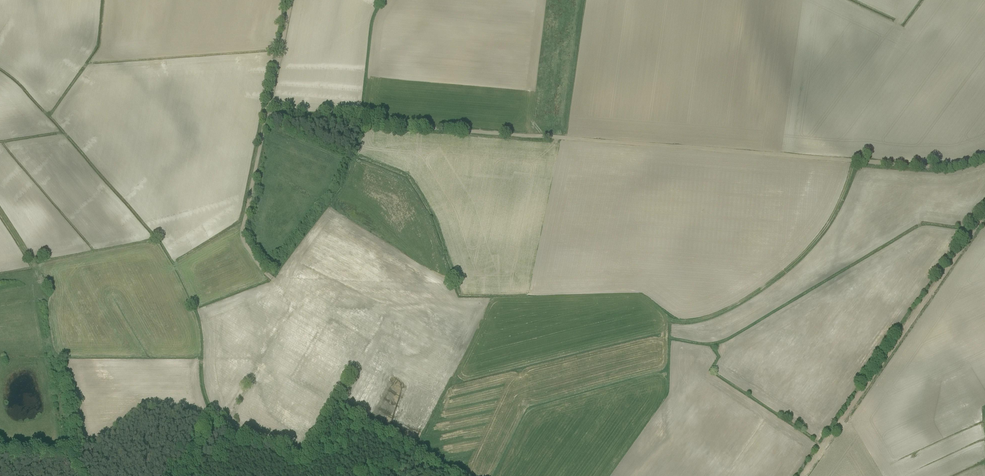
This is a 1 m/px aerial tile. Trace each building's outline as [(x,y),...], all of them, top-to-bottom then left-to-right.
[(96,46),(104,48),(105,41),(98,40),(96,46)]
